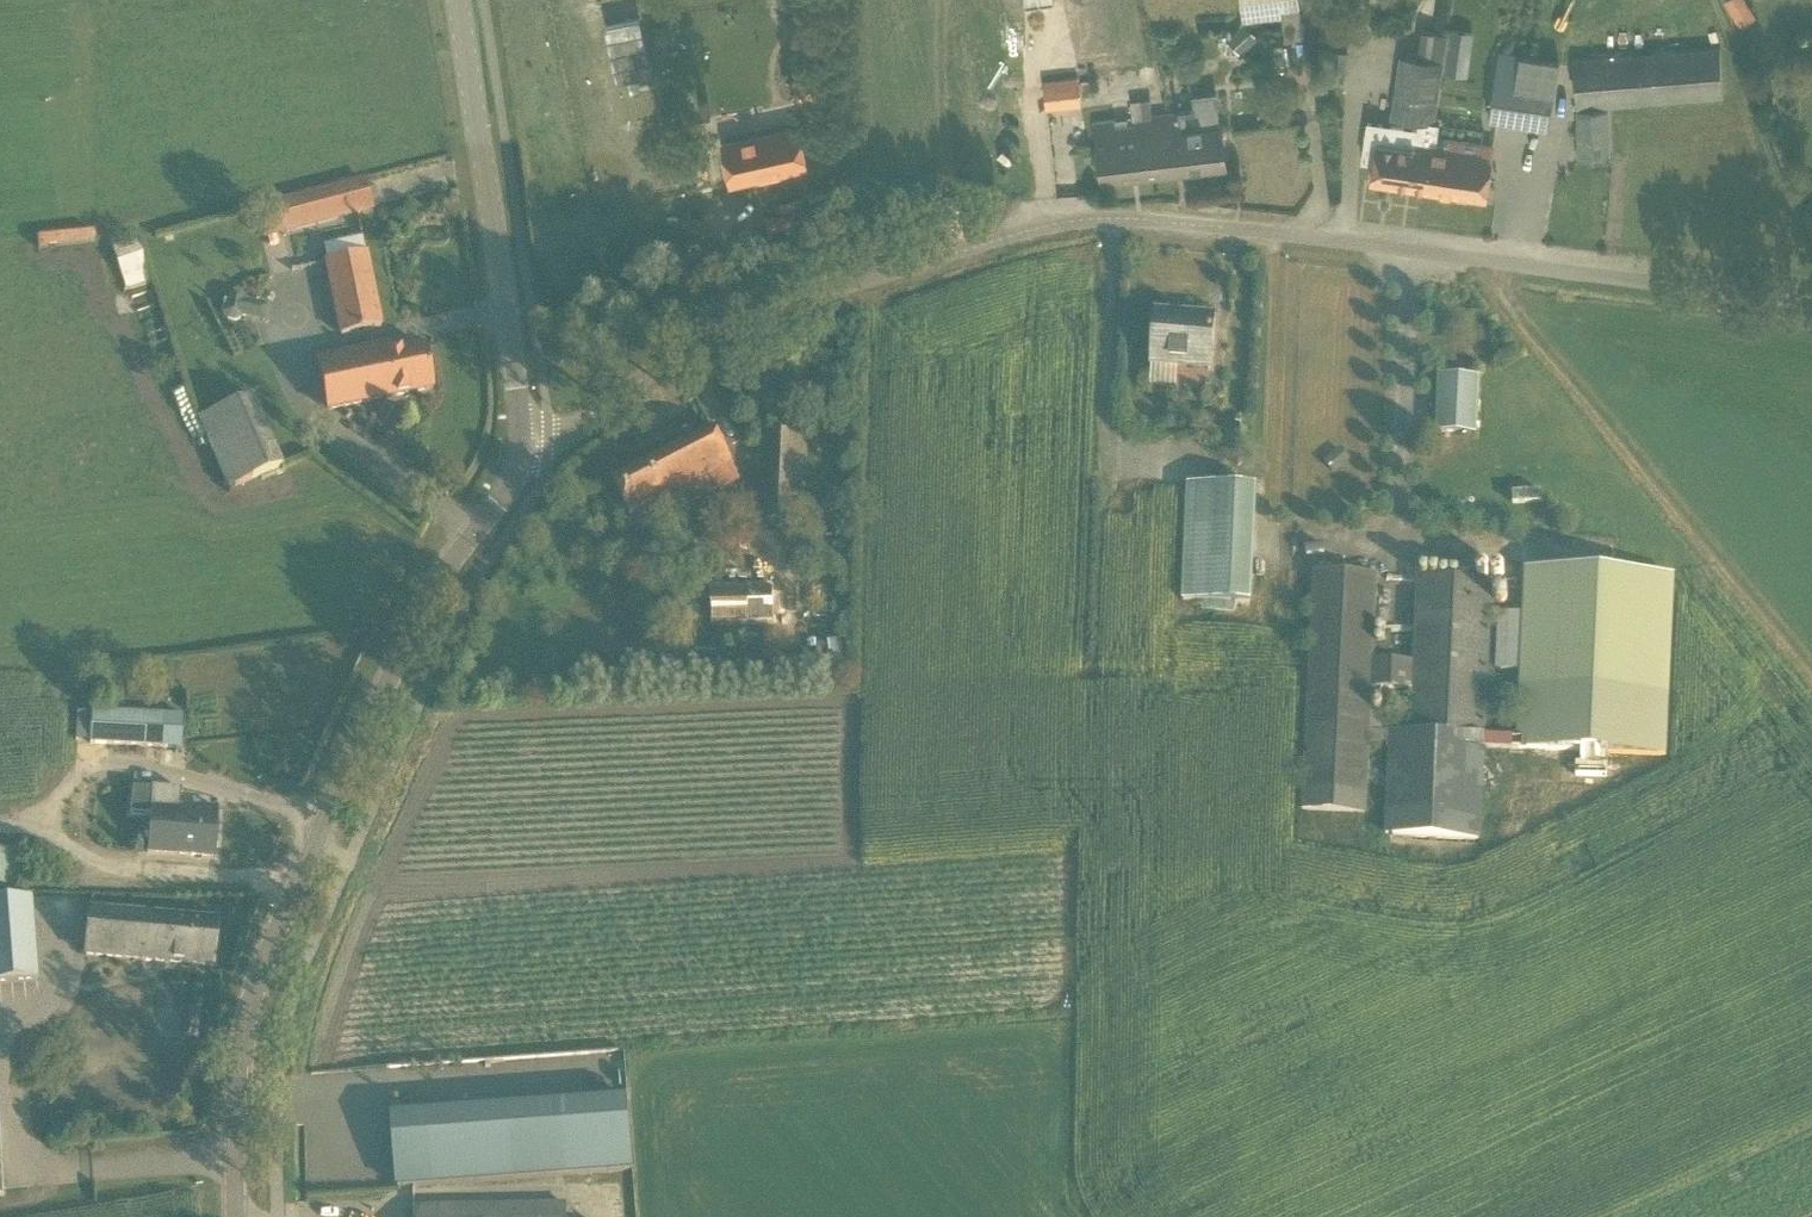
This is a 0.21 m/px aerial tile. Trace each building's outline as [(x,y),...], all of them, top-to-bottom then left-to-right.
[(1047,57),(1076,53),(1069,0),(1039,0),(1047,57)] [(1157,34),(1280,17),(1300,14),(1298,0),(1152,0),(1157,34)] [(1758,13),(1749,0),(1727,0),(1742,24),(1758,13)] [(640,17),(606,24),(617,80),(629,78),(631,88),(640,86),(638,76),(651,73),(640,17)] [(1233,49),(1259,40),(1255,28),(1229,38),(1233,49)] [(1434,121),(1442,61),(1446,32),(1421,29),(1417,57),(1401,55),(1393,115),(1434,121)] [(1723,94),(1721,70),(1719,47),(1573,58),(1577,106),(1723,94)] [(1547,128),(1558,61),(1498,51),(1487,118),(1547,128)] [(1152,116),(1159,175),(1225,167),(1222,143),(1217,92),(1192,95),(1194,111),(1152,116)] [(1608,148),(1608,108),(1577,108),(1577,158),(1608,158),(1608,155),(1612,155),(1612,148),(1608,148)] [(806,166),(794,111),(720,127),(723,143),(722,143),(730,183),(806,166)] [(1101,182),(1159,175),(1152,116),(1094,124),(1098,158),(1101,182)] [(1371,179),(1428,188),(1434,145),(1416,142),(1418,132),(1418,128),(1368,121),(1363,159),(1374,161),(1371,179)] [(1491,154),(1434,145),(1428,188),(1485,197),(1491,154)] [(366,179),(365,179),(273,204),(281,234),(374,209),(366,179)] [(114,243),(125,292),(152,286),(140,237),(114,243)] [(341,335),(358,332),(381,327),(367,254),(327,262),(341,335)] [(224,315),(262,319),(264,300),(225,296),(224,315)] [(1152,364),(1178,366),(1210,368),(1214,317),(1156,312),(1152,364)] [(409,394),(432,389),(424,347),(400,352),(389,355),(387,347),(316,363),(327,411),(409,394)] [(1439,376),(1437,433),(1475,435),(1478,377),(1439,376)] [(282,466),(252,395),(196,419),(226,490),(282,466)] [(630,518),(660,503),(662,505),(735,468),(714,429),(611,480),(630,518)] [(806,485),(807,436),(772,435),(769,522),(801,522),(802,485),(806,485)] [(1185,529),(1181,602),(1198,602),(1198,612),(1235,614),(1236,604),(1251,605),(1251,603),(1252,583),(1256,488),(1187,484),(1186,496),(1185,529)] [(746,533),(718,549),(725,560),(719,563),(726,576),(760,556),(746,533)] [(1525,572),(1516,736),(1483,735),(1482,746),(1665,756),(1674,579),(1525,572)] [(1415,664),(1372,662),(1376,576),(1314,573),(1309,671),(1301,809),(1363,812),(1367,740),(1389,742),(1384,832),(1478,837),(1482,746),(1483,735),(1491,582),(1419,578),(1415,664)] [(771,590),(711,592),(712,624),(772,622),(771,590)] [(91,712),(90,745),(180,750),(182,716),(91,712)] [(132,790),(130,817),(149,818),(147,856),(214,858),(216,858),(218,809),(216,809),(216,810),(180,808),(181,791),(151,790),(151,791),(132,790)] [(0,901),(0,984),(38,982),(32,899),(0,901)] [(217,921),(193,919),(88,909),(83,956),(212,968),(217,921)] [(181,1012),(179,1039),(197,1041),(200,1014),(181,1012)] [(627,1098),(394,1117),(399,1188),(632,1170),(627,1098)] [(564,1205),(417,1208),(417,1216),(565,1216),(564,1205)]
